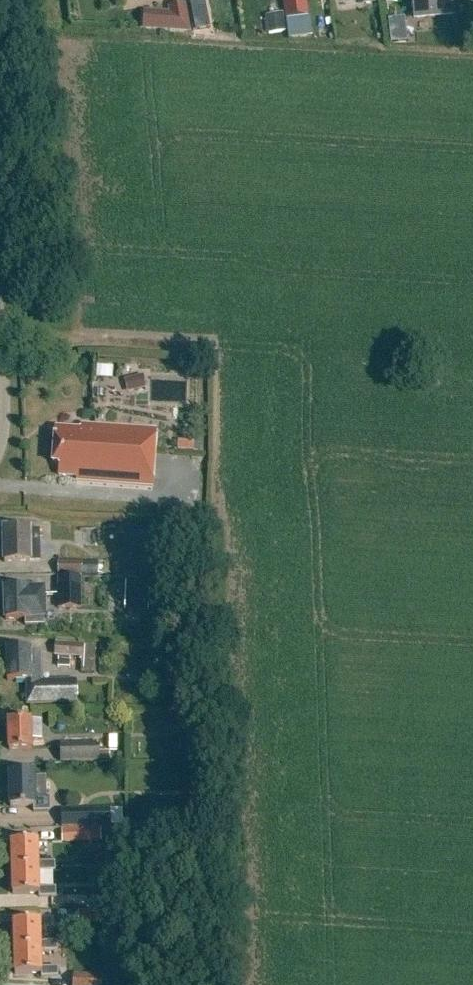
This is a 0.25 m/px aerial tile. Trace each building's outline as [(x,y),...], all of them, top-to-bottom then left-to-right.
[(305,0),(285,0),(287,20),(307,17),(305,0)] [(414,18),(453,14),(451,0),(413,0),(414,18)] [(142,6),(141,30),(188,30),(188,7),(142,6)] [(284,30),(282,12),(265,14),(267,32),(284,30)] [(52,466),(59,467),(58,479),(77,480),(76,484),(152,489),(156,432),(80,427),(79,432),(54,430),(52,466)] [(40,528),(4,529),(5,561),(40,560),(40,528)] [(82,562),(58,562),(58,576),(82,576),(82,562)] [(81,578),(59,578),(59,608),(81,608),(81,578)] [(126,578),(124,611),(149,612),(150,580),(126,578)] [(29,590),(29,587),(5,587),(6,618),(25,618),(25,625),(44,624),(44,590),(29,590)] [(55,643),(54,657),(59,657),(59,670),(71,670),(71,659),(83,660),(82,674),(95,675),(97,646),(55,643)] [(30,648),(7,648),(7,680),(26,679),(26,702),(76,701),(76,684),(41,685),(41,656),(30,657),(30,648)] [(32,720),(8,720),(8,750),(31,750),(31,739),(41,739),(41,721),(32,721),(32,720)] [(99,744),(61,745),(61,763),(100,763),(99,744)] [(35,796),(48,795),(48,778),(35,778),(35,771),(11,772),(11,806),(35,806),(35,796)] [(110,809),(61,810),(62,828),(111,827),(110,809)] [(101,828),(62,829),(62,844),(101,842),(101,828)] [(38,870),(38,874),(54,874),(53,863),(37,864),(37,842),(10,843),(11,871),(38,870)] [(38,870),(11,871),(12,896),(38,896),(38,900),(54,900),(54,891),(38,891),(38,874),(38,870)] [(40,949),(40,953),(57,953),(57,944),(40,944),(39,923),(13,923),(13,949),(40,949)] [(40,949),(13,949),(14,976),(40,975),(40,980),(57,980),(57,970),(40,970),(40,953),(40,949)] [(74,974),(73,984),(102,984),(103,976),(74,974)]
